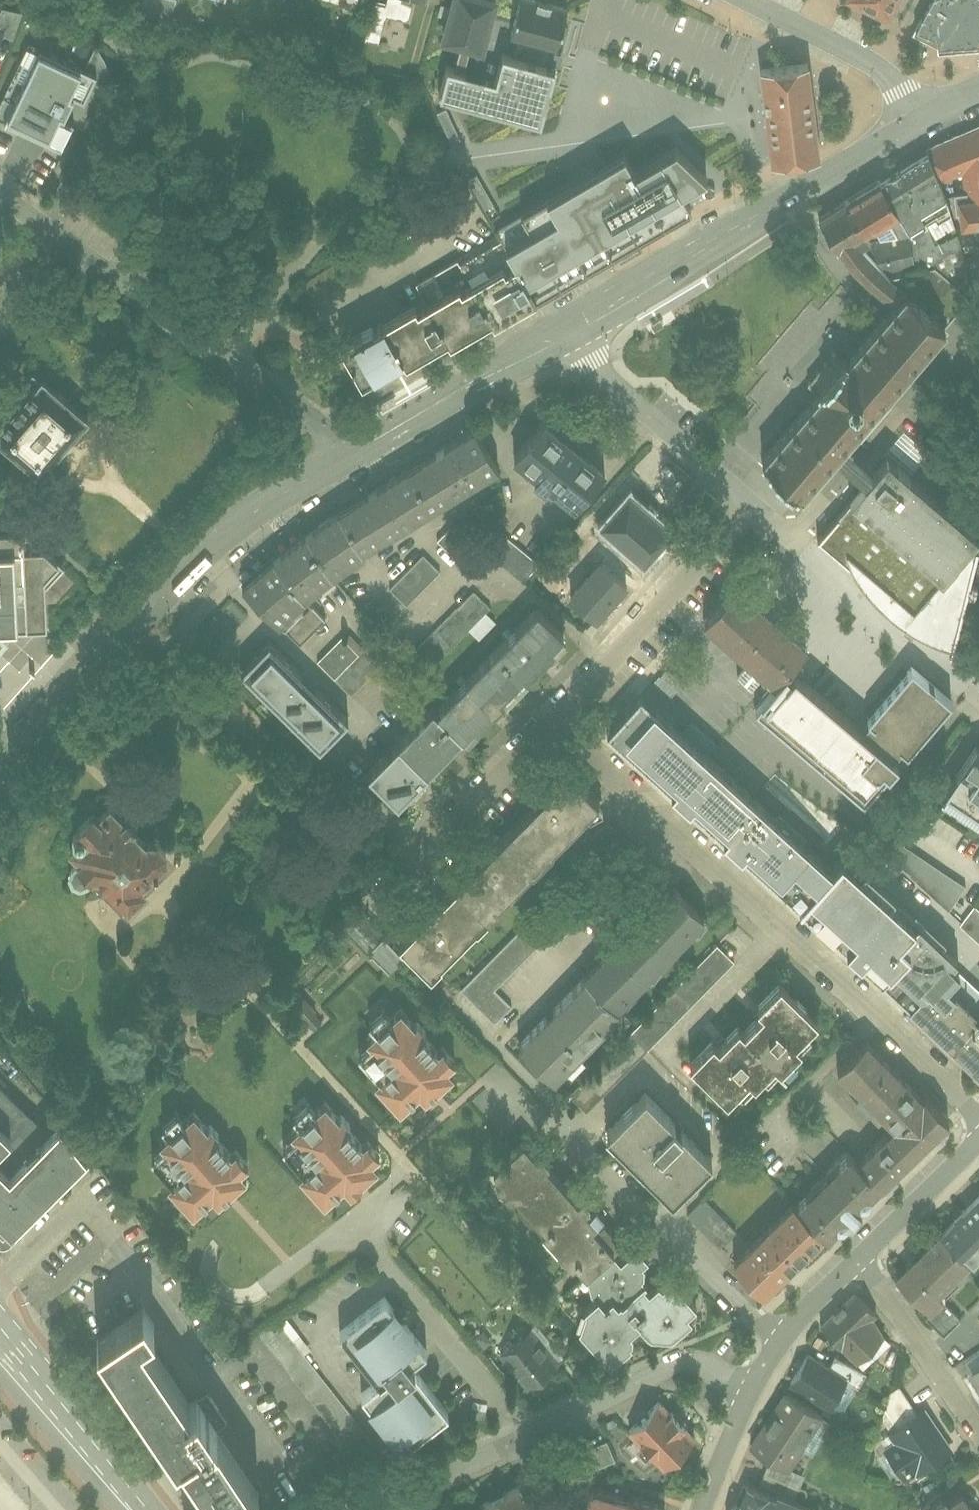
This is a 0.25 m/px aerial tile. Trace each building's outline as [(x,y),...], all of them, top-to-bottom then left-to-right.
[(142,14),(173,15),(174,0),(143,0),(142,14)] [(515,33),(529,37),(523,62),(501,56),(494,81),(442,68),(435,96),(539,123),(552,70),(540,66),(546,42),(557,44),(568,2),(562,0),(523,0),(515,33)] [(435,39),(475,48),(486,0),(444,0),(435,39)] [(887,11),(892,0),(865,0),(887,11)] [(913,32),(938,44),(938,50),(978,48),(978,0),(928,0),(913,32)] [(34,46),(3,116),(66,143),(97,73),(34,46)] [(771,161),(819,156),(809,63),(761,68),(771,161)] [(923,152),(939,185),(962,177),(966,196),(955,198),(959,228),(978,225),(978,128),(923,152)] [(633,170),(624,155),(498,228),(510,248),(343,344),(370,389),(687,205),(677,188),(699,175),(680,142),(633,170)] [(923,152),(876,177),(897,212),(900,218),(943,192),(939,185),(923,152)] [(876,177),(845,195),(864,228),(885,216),(900,241),(910,234),(900,218),(897,212),(876,177)] [(845,195),(813,212),(836,251),(864,278),(891,298),(905,282),(876,259),(862,244),(870,239),(864,228),(845,195)] [(757,458),(797,492),(832,450),(945,316),(905,282),(891,298),(757,458)] [(0,410),(0,437),(37,468),(89,404),(39,363),(0,410)] [(598,471),(536,422),(507,460),(530,477),(526,482),(538,491),(541,486),(570,508),(598,471)] [(470,434),(403,476),(431,517),(497,477),(470,434)] [(950,634),(959,601),(978,601),(978,547),(973,545),(978,526),(891,459),(870,483),(820,540),(856,566),(863,577),(871,588),(893,608),(905,617),(920,623),(933,630),(950,634)] [(403,476),(339,515),(368,557),(431,517),(403,476)] [(597,556),(565,594),(594,619),(670,528),(622,488),(592,523),(624,550),(609,567),(597,556)] [(339,515),(305,538),(338,578),(368,557),(339,515)] [(453,521),(436,539),(454,556),(471,537),(453,521)] [(525,578),(540,561),(498,525),(483,542),(525,578)] [(48,627),(46,579),(60,564),(46,549),(26,549),(26,531),(0,531),(0,627),(48,627)] [(305,538),(274,564),(306,604),(338,578),(305,538)] [(422,554),(389,588),(406,604),(439,570),(422,554)] [(274,564),(246,589),(281,627),(283,625),(306,604),(274,564)] [(768,685),(786,664),(801,648),(731,584),(697,621),(768,685)] [(486,605),(471,590),(420,642),(436,657),(486,605)] [(323,621),(306,604),(283,625),(301,642),(323,621)] [(534,618),(434,719),(459,743),(558,642),(534,618)] [(358,652),(334,677),(350,692),(401,638),(385,623),(358,652)] [(340,634),(317,658),(334,677),(358,652),(340,634)] [(347,723),(270,647),(245,672),(322,748),(347,723)] [(786,664),(768,685),(752,702),(859,799),(950,699),(914,667),(858,729),(786,664)] [(643,685),(604,728),(878,981),(903,954),(891,943),(916,916),(841,847),(831,858),(643,685)] [(434,719),(404,750),(429,774),(459,743),(434,719)] [(977,742),(942,792),(978,819),(978,743),(977,742)] [(429,774),(404,750),(374,780),(399,805),(429,774)] [(598,799),(564,767),(405,934),(439,966),(598,799)] [(153,836),(147,839),(134,827),(137,824),(126,813),(123,816),(107,802),(97,813),(91,808),(80,820),(85,825),(74,837),(78,841),(66,853),(79,865),(70,868),(66,876),(69,884),(77,888),(86,885),(95,893),(102,885),(127,908),(148,885),(145,882),(159,868),(153,863),(164,859),(167,850),(163,840),(153,836)] [(966,885),(895,839),(885,855),(951,910),(966,885)] [(576,864),(526,914),(534,923),(540,929),(590,879),(576,864)] [(672,889),(517,1045),(552,1079),(707,923),(672,889)] [(357,898),(340,914),(382,959),(399,943),(357,898)] [(518,907),(453,972),(486,1004),(504,987),(487,970),(534,923),(526,914),(518,907)] [(976,908),(960,924),(978,941),(978,911),(976,908)] [(945,965),(956,953),(916,916),(891,943),(903,954),(878,981),(978,1075),(978,996),(945,965)] [(718,938),(572,1089),(588,1105),(734,954),(718,938)] [(709,1038),(687,1060),(725,1096),(745,1074),(753,1081),(760,1073),(765,1078),(778,1065),(784,1071),(794,1061),(788,1055),(798,1045),(792,1040),(815,1016),(777,979),(754,1003),(760,1009),(742,1028),(736,1022),(716,1044),(709,1038)] [(390,1020),(384,1013),(371,1024),(379,1032),(369,1041),(373,1044),(359,1056),(381,1082),(376,1087),(398,1112),(420,1093),(427,1102),(457,1076),(451,1069),(460,1061),(446,1045),(435,1055),(419,1037),(426,1031),(418,1023),(415,1025),(401,1010),(390,1020)] [(840,1071),(895,1127),(921,1102),(865,1046),(840,1071)] [(11,1234),(95,1146),(66,1118),(52,1133),(0,1084),(0,1224),(11,1234)] [(611,1132),(674,1195),(710,1159),(647,1096),(611,1132)] [(946,1128),(921,1102),(895,1127),(852,1167),(873,1189),(878,1192),(946,1128)] [(314,1116),(308,1109),(295,1120),(303,1129),(293,1137),(297,1141),(283,1153),(306,1179),(300,1184),(322,1209),(344,1190),(352,1198),(381,1173),(375,1166),(384,1158),(370,1142),(359,1152),(343,1134),(350,1128),(342,1119),(339,1122),(326,1107),(314,1116)] [(182,1125),(175,1118),(163,1129),(170,1138),(161,1146),(164,1150),(151,1162),(173,1187),(167,1192),(189,1217),(211,1198),(219,1207),(248,1181),(242,1175),(251,1167),(237,1151),(226,1160),(211,1142),(217,1137),(210,1128),(207,1131),(193,1115),(182,1125)] [(517,1141),(488,1168),(496,1177),(491,1182),(583,1279),(609,1254),(618,1247),(582,1208),(586,1204),(577,1195),(572,1199),(540,1165),(544,1161),(535,1152),(531,1156),(517,1141)] [(845,1160),(791,1212),(819,1241),(873,1189),(852,1167),(845,1160)] [(936,1237),(967,1266),(978,1254),(978,1201),(975,1196),(936,1237)] [(723,1215),(706,1199),(691,1215),(708,1230),(723,1215)] [(791,1212),(737,1264),(765,1293),(819,1241),(791,1212)] [(967,1266),(936,1237),(894,1282),(926,1311),(938,1298),(967,1266)] [(618,1264),(609,1254),(583,1279),(587,1284),(584,1287),(591,1295),(580,1305),(574,1325),(598,1351),(611,1352),(626,1338),(626,1330),(634,1323),(646,1336),(670,1338),(684,1325),(687,1311),(686,1300),(674,1286),(670,1289),(663,1281),(658,1286),(655,1282),(646,1291),(640,1285),(642,1283),(638,1278),(645,1272),(640,1267),(646,1261),(634,1249),(618,1264)] [(859,1295),(824,1328),(857,1362),(881,1340),(866,1324),(877,1313),(859,1295)] [(957,1318),(938,1298),(926,1311),(924,1315),(942,1333),(957,1318)] [(386,1300),(341,1332),(378,1382),(358,1396),(396,1448),(440,1417),(406,1370),(426,1355),(386,1300)] [(99,1340),(176,1457),(182,1453),(219,1509),(237,1509),(260,1495),(217,1430),(213,1432),(193,1401),(189,1404),(143,1334),(155,1326),(145,1310),(99,1340)] [(270,1327),(251,1342),(345,1464),(364,1450),(270,1327)] [(537,1327),(507,1349),(534,1387),(564,1366),(537,1327)] [(811,1356),(793,1384),(832,1408),(849,1380),(811,1356)] [(949,1446),(904,1388),(879,1408),(894,1428),(887,1434),(891,1440),(881,1447),(906,1479),(949,1446)] [(822,1417),(785,1394),(751,1447),(788,1470),(822,1417)] [(695,1437),(662,1404),(633,1432),(665,1465),(695,1437)] [(586,1448),(595,1468),(615,1459),(605,1439),(586,1448)] [(468,1505),(471,1509),(544,1509),(525,1475),(468,1505)] [(733,1509),(798,1509),(801,1503),(742,1483),(733,1509)] [(663,1505),(584,1486),(578,1509),(662,1509),(663,1505)] [(960,1490),(930,1509),(973,1509),(960,1490)]
